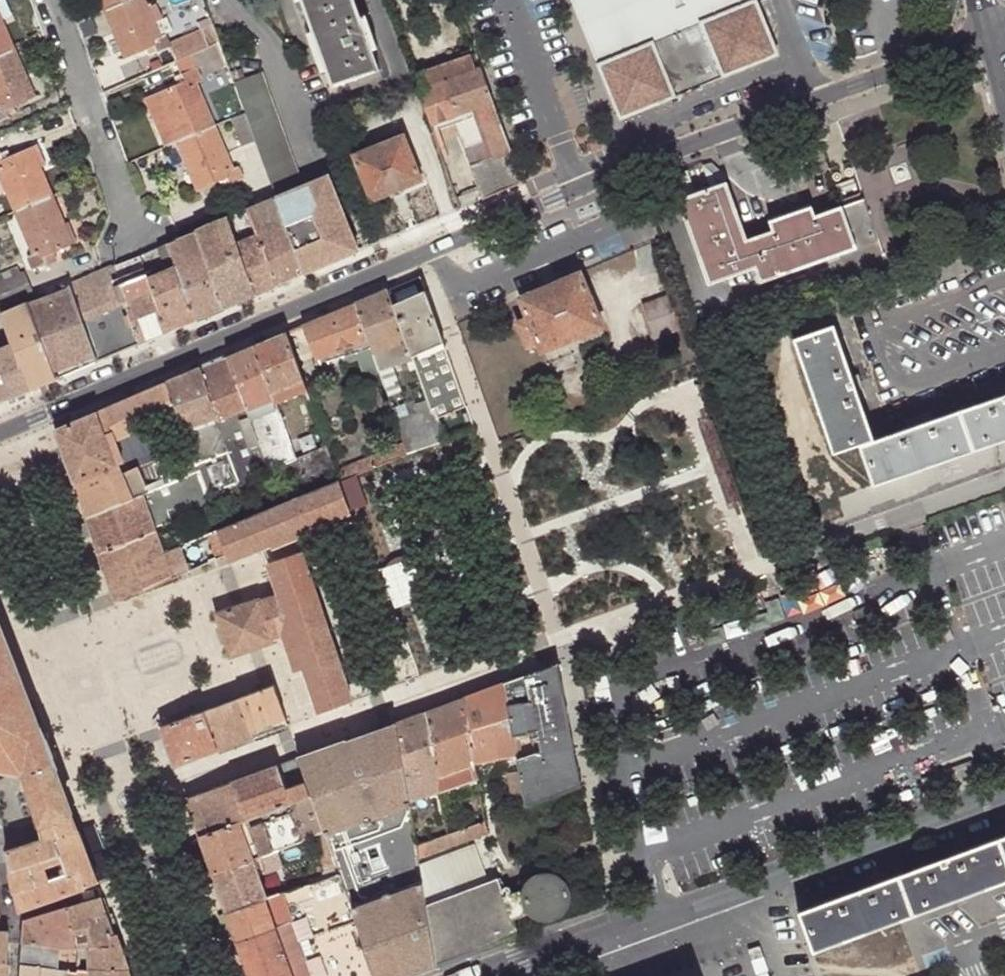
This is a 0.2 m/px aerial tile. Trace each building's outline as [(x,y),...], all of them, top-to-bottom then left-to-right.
[(130,0),(102,0),(107,10),(130,0)] [(171,46),(170,43),(166,35),(160,37),(144,0),(130,0),(107,10),(128,58),(155,46),(158,52),(171,46)] [(333,87),(381,69),(373,49),(362,16),(355,0),(301,0),(333,87)] [(758,0),(573,0),(622,119),(780,54),(758,0)] [(362,16),(373,49),(378,48),(366,15),(362,16)] [(13,49),(0,20),(0,55),(13,49)] [(214,25),(170,43),(171,46),(177,60),(221,42),(214,25)] [(461,57),(476,52),(471,39),(457,45),(461,57)] [(177,60),(182,73),(198,67),(207,63),(213,80),(233,71),(221,42),(177,60)] [(13,49),(0,55),(0,121),(10,117),(6,109),(34,97),(13,49)] [(484,199),(524,182),(476,52),(461,57),(418,73),(423,88),(419,90),(433,131),(456,122),(484,199)] [(158,93),(178,141),(215,125),(197,82),(204,79),(198,67),(182,73),(175,76),(178,84),(158,93)] [(257,141),(277,197),(304,186),(262,71),(236,82),(247,112),(257,141)] [(178,141),(158,93),(146,97),(166,147),(178,141)] [(242,145),(257,141),(247,112),(232,118),(242,145)] [(215,125),(178,141),(198,191),(228,177),(230,184),(244,179),(239,166),(233,168),(215,125)] [(356,139),(342,146),(351,169),(358,166),(371,201),(424,180),(404,133),(361,151),(356,139)] [(45,141),(31,147),(42,172),(55,166),(45,141)] [(185,196),(198,191),(178,141),(166,147),(164,148),(185,196)] [(0,154),(0,194),(8,191),(16,211),(52,195),(42,172),(31,147),(3,160),(1,153),(0,154)] [(304,186),(277,197),(304,273),(358,251),(329,175),(304,186)] [(749,238),(727,182),(678,198),(696,245),(711,284),(755,269),(745,240),(749,238)] [(73,244),(52,195),(16,211),(35,255),(29,257),(34,269),(48,263),(45,256),(73,244)] [(304,273),(277,197),(247,209),(277,285),(304,273)] [(760,283),(762,281),(811,264),(878,241),(863,199),(816,214),(813,207),(769,222),(771,230),(749,238),(745,240),(755,269),(760,283)] [(277,285),(247,209),(228,218),(257,293),(277,285)] [(228,218),(197,231),(226,307),(257,293),(228,218)] [(168,243),(196,319),(226,307),(197,231),(168,243)] [(168,243),(140,255),(168,331),(196,319),(168,243)] [(120,283),(141,343),(168,331),(140,255),(115,266),(121,282),(120,283)] [(115,266),(69,285),(98,361),(141,343),(120,283),(121,282),(115,266)] [(0,283),(0,294),(5,304),(31,293),(22,273),(0,283)] [(580,273),(520,298),(528,317),(518,323),(529,347),(539,343),(543,351),(602,326),(580,273)] [(420,277),(387,289),(405,340),(430,408),(435,406),(438,416),(466,405),(420,277)] [(69,285),(29,302),(56,378),(98,361),(69,285)] [(405,340),(387,289),(355,303),(368,341),(372,351),(382,348),(405,340)] [(683,330),(671,297),(644,307),(656,340),(683,330)] [(29,302),(4,312),(5,315),(30,389),(56,378),(29,302)] [(368,341),(355,303),(302,324),(315,359),(368,341)] [(5,315),(3,316),(0,317),(0,363),(13,397),(27,390),(30,389),(5,315)] [(832,323),(794,337),(832,451),(858,443),(873,437),(832,323)] [(608,340),(602,326),(543,351),(549,365),(608,340)] [(275,402),(306,389),(286,332),(254,345),(275,402)] [(270,470),(297,460),(275,402),(254,345),(227,357),(247,410),(252,421),(266,460),(270,470)] [(379,371),(389,368),(382,348),(372,351),(379,371)] [(247,410),(227,357),(201,367),(219,420),(247,410)] [(13,397),(0,363),(0,402),(13,397)] [(379,371),(387,396),(401,392),(392,366),(389,368),(379,371)] [(201,367),(167,382),(196,464),(230,450),(223,432),(219,420),(201,367)] [(237,471),(230,450),(196,464),(167,382),(56,430),(87,518),(128,502),(143,496),(183,479),(198,474),(207,497),(241,483),(237,471)] [(959,408),(973,450),(1004,439),(1004,392),(959,408)] [(407,453),(408,454),(447,439),(438,416),(435,406),(430,408),(395,419),(403,442),(407,453)] [(873,437),(858,443),(873,485),(973,450),(959,408),(873,437)] [(252,421),(247,410),(219,420),(223,432),(252,421)] [(335,469),(339,481),(375,466),(407,453),(403,442),(335,469)] [(252,478),(270,470),(266,460),(237,471),(241,483),(252,478)] [(183,479),(196,513),(211,508),(207,497),(198,474),(183,479)] [(217,530),(227,554),(229,560),(269,544),(271,547),(317,529),(316,526),(347,513),(350,512),(339,481),(217,530)] [(87,518),(99,551),(155,530),(165,526),(158,508),(149,512),(143,496),(128,502),(87,518)] [(99,551),(108,576),(163,553),(155,530),(99,551)] [(207,534),(217,559),(227,554),(217,530),(207,534)] [(108,576),(117,600),(190,570),(181,546),(163,553),(108,576)] [(303,667),(319,712),(352,700),(301,552),(268,563),(278,594),(259,600),(273,641),(282,637),(292,634),(303,667)] [(392,600),(412,597),(406,560),(387,563),(392,600)] [(258,597),(215,612),(230,657),(273,642),(273,641),(258,597)] [(71,815),(50,761),(54,759),(44,735),(42,736),(18,674),(0,628),(0,769),(21,773),(26,779),(38,822),(39,827),(71,815)] [(293,671),(303,667),(292,634),(282,637),(293,671)] [(525,805),(571,788),(567,769),(578,765),(560,668),(558,662),(503,682),(516,754),(520,776),(525,802),(525,805)] [(516,754),(503,682),(473,693),(463,697),(475,763),(516,754)] [(239,698),(254,737),(289,723),(279,696),(274,685),(239,698)] [(296,691),(279,696),(289,723),(305,717),(296,691)] [(475,763),(463,697),(425,711),(439,791),(478,778),(475,763)] [(205,710),(219,750),(254,737),(239,698),(205,710)] [(205,710),(160,727),(174,767),(219,750),(205,710)] [(425,711),(396,722),(417,844),(448,833),(439,791),(425,711)] [(436,964),(435,961),(426,904),(428,900),(419,858),(417,844),(396,722),(355,740),(352,742),(350,743),(349,745),(348,746),(348,748),(348,750),(349,752),(339,755),(338,753),(337,748),(334,747),(333,746),(331,746),(329,746),(297,757),(311,795),(324,831),(338,869),(340,869),(357,921),(375,975),(396,975),(402,973),(404,971),(405,971),(406,970),(407,969),(408,966),(408,964),(409,962),(420,958),(422,963),(430,959),(433,965),(436,964)] [(348,738),(329,746),(331,746),(333,746),(334,747),(337,748),(338,753),(339,755),(349,752),(348,750),(348,748),(348,746),(349,745),(350,743),(348,738)] [(311,795),(297,757),(231,781),(245,819),(311,795)] [(571,788),(582,785),(578,765),(567,769),(571,788)] [(514,804),(525,802),(520,776),(510,777),(514,804)] [(245,819),(231,781),(185,798),(198,835),(241,820),(244,828),(290,812),(301,839),(314,835),(324,831),(311,795),(245,819)] [(99,883),(71,815),(39,827),(43,839),(6,852),(14,892),(47,882),(54,900),(75,892),(99,883)] [(463,827),(468,840),(488,833),(485,819),(463,827)] [(241,820),(198,835),(211,872),(254,857),(244,828),(241,820)] [(448,833),(417,844),(419,858),(468,840),(463,827),(448,833)] [(338,869),(324,831),(314,835),(323,860),(325,860),(329,872),(338,869)] [(926,905),(1004,876),(1004,833),(962,849),(912,867),(926,905)] [(263,841),(267,852),(278,848),(282,846),(278,836),(263,841)] [(254,857),(211,872),(225,911),(266,897),(258,871),(282,862),(278,848),(267,852),(254,857)] [(815,902),(829,940),(926,905),(912,867),(861,885),(815,902)] [(338,869),(329,872),(293,887),(266,897),(225,911),(249,975),(359,975),(347,941),(306,955),(302,941),(357,921),(340,869),(338,869)] [(435,961),(436,964),(518,934),(512,918),(530,911),(533,912),(537,915),(542,917),(547,917),(552,917),(555,916),(558,914),(562,913),(565,910),(568,905),(571,900),(571,895),(571,890),(570,886),(569,883),(567,880),(564,877),(562,875),(559,874),(555,871),(550,870),(543,870),(538,872),(533,874),(530,877),(527,880),(525,885),(524,887),(504,894),(497,876),(428,900),(426,904),(435,961)] [(17,913),(54,900),(47,882),(14,892),(17,913)] [(100,899),(68,909),(74,931),(92,927),(91,921),(107,917),(100,899)] [(25,922),(24,942),(45,944),(61,947),(78,947),(87,946),(110,946),(109,935),(113,933),(107,917),(91,921),(92,927),(74,931),(68,909),(25,922)] [(8,964),(9,933),(0,932),(0,962),(8,964)] [(89,971),(128,970),(116,933),(113,933),(109,935),(110,946),(87,946),(89,971)] [(24,942),(22,963),(58,968),(61,947),(45,944),(24,942)] [(61,947),(58,968),(78,971),(78,947),(61,947)] [(406,975),(433,965),(430,959),(422,963),(420,958),(409,962),(408,964),(408,966),(407,969),(406,970),(405,971),(404,971),(406,975)] [(58,968),(22,963),(21,975),(58,975),(58,968)] [(128,970),(89,971),(78,971),(58,968),(58,975),(130,975),(128,970)]
